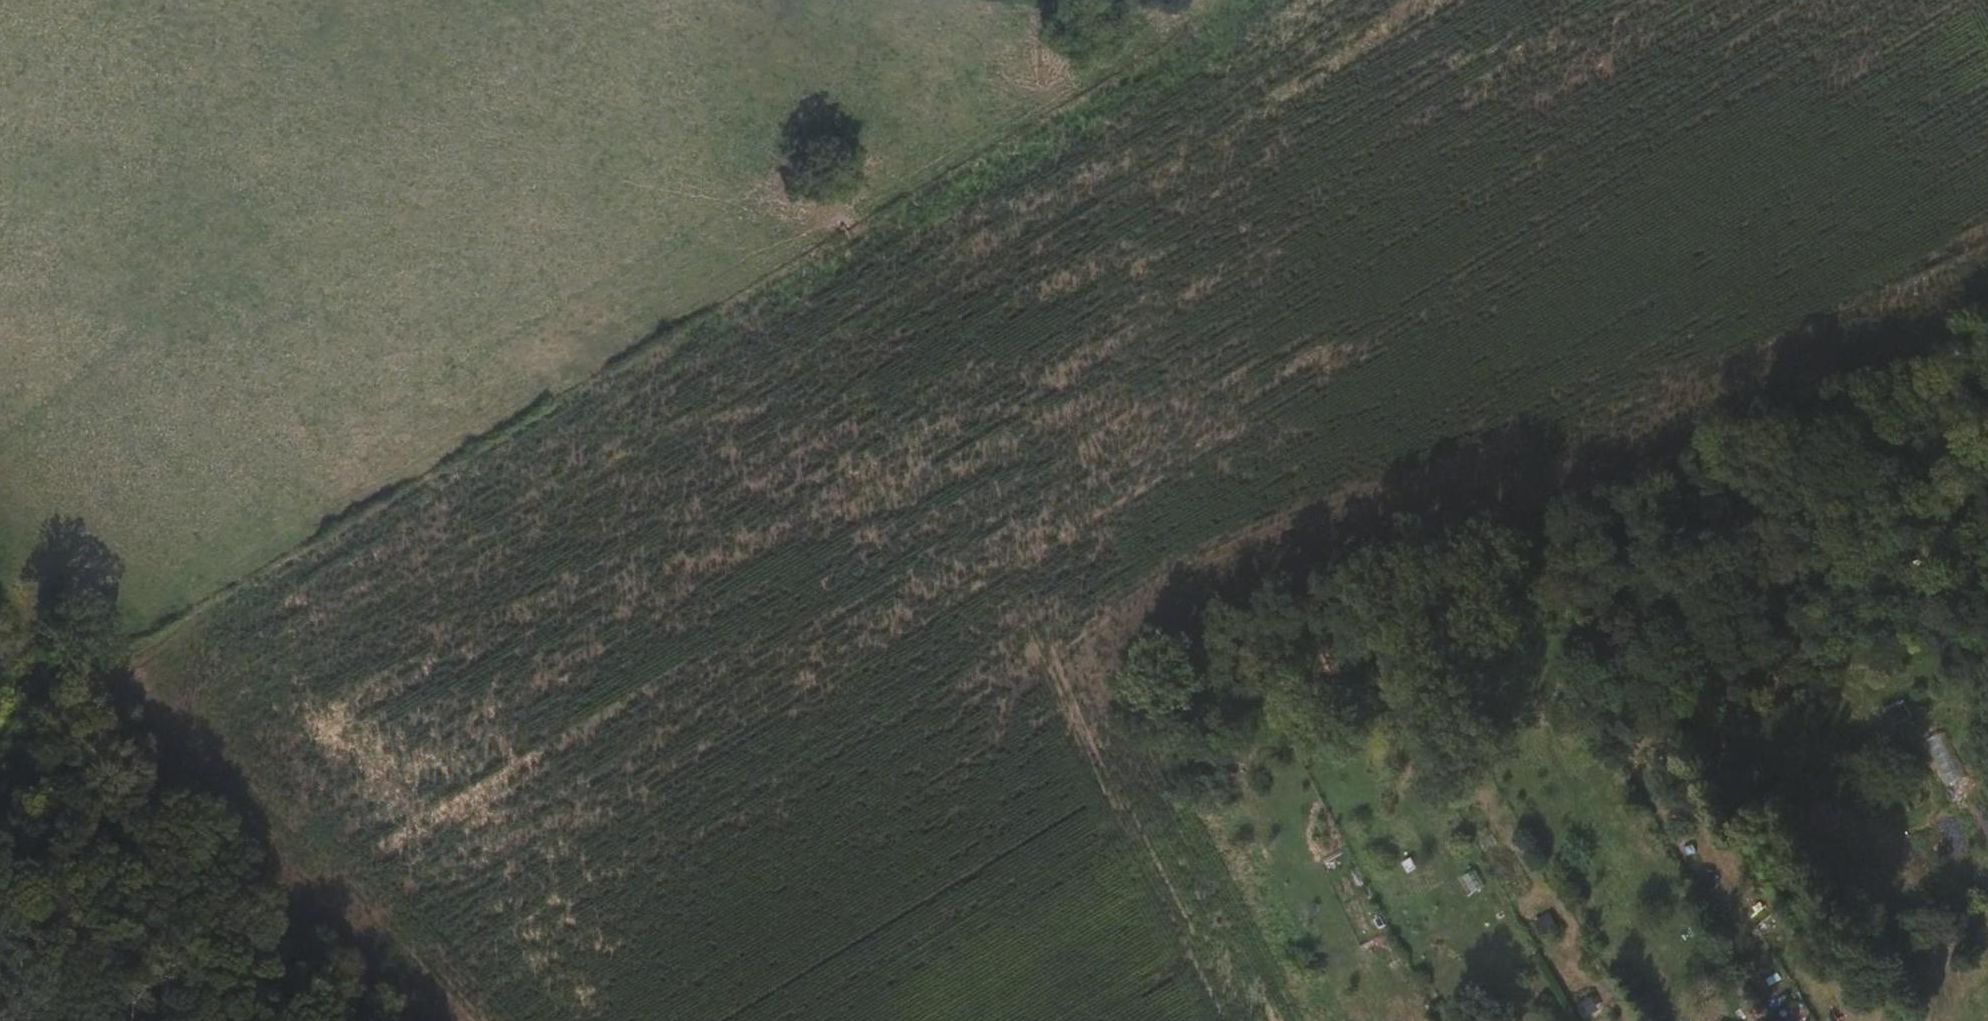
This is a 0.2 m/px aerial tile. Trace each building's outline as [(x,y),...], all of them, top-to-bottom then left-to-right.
[(1470,893),(1485,885),(1476,868),(1462,876),(1470,893)]
